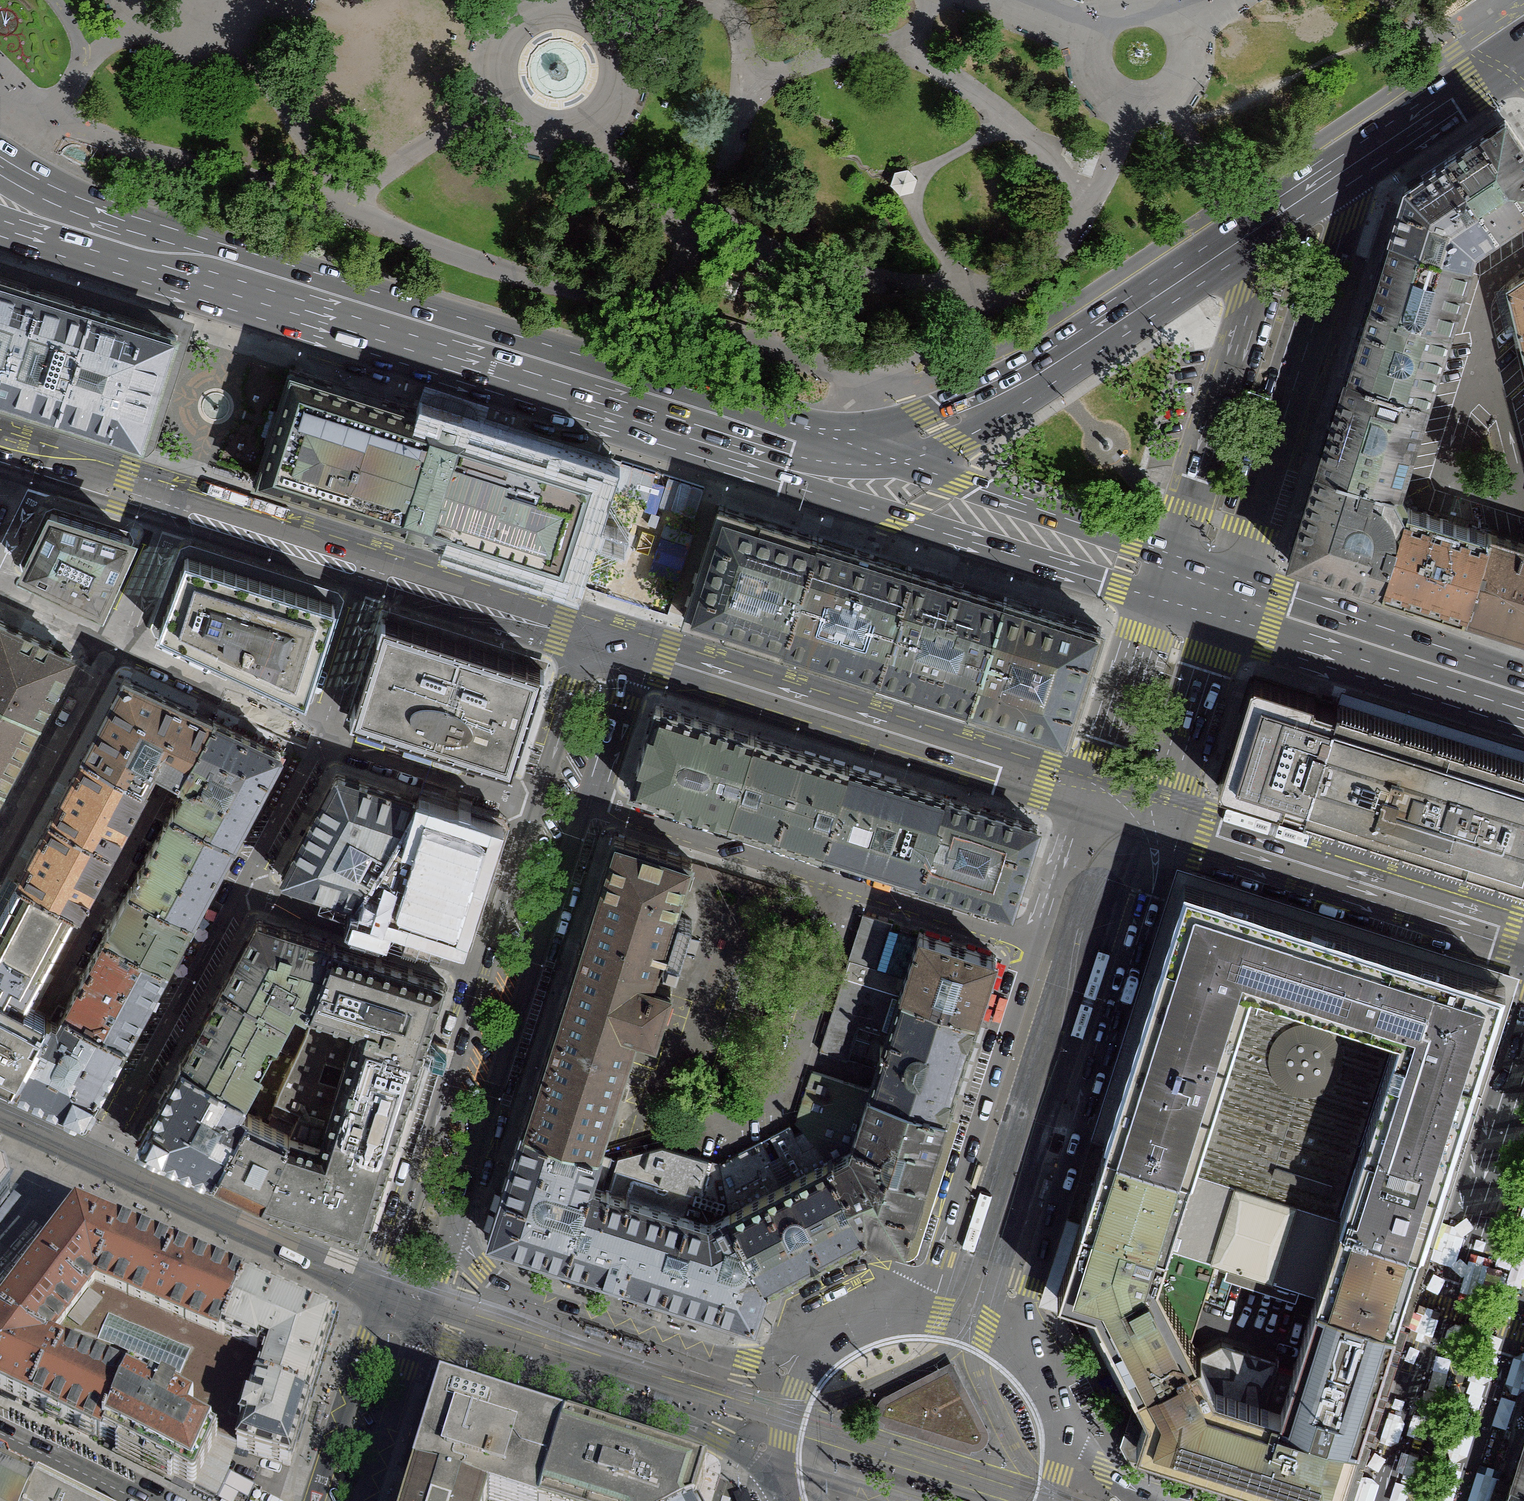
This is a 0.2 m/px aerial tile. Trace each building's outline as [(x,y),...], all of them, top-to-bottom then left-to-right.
[(1448,160),(1498,233),(1523,215),(1523,149),(1506,121),(1448,160)] [(1475,248),(1498,233),(1448,160),(1406,187),(1389,237),(1470,262),(1475,248)] [(894,173),(890,185),(900,195),(913,192),(917,179),(907,170),(894,173)] [(1470,262),(1389,237),(1368,305),(1450,329),(1470,262)] [(57,415),(91,307),(34,288),(0,277),(0,397),(57,415)] [(1510,287),(1523,345),(1523,277),(1510,287)] [(1450,329),(1368,305),(1347,376),(1427,401),(1450,329)] [(160,385),(177,334),(91,307),(57,415),(100,429),(142,442),(160,385)] [(441,419),(291,370),(258,478),(403,526),(571,579),(604,471),(441,419)] [(1398,492),(1427,401),(1347,376),(1319,466),(1398,492)] [(1408,508),(1398,492),(1319,466),(1289,559),(1383,588),(1408,508)] [(783,646),(817,537),(767,522),(718,507),(701,561),(686,615),(741,632),(783,646)] [(1490,533),(1408,508),(1383,588),(1464,615),(1490,533)] [(51,512),(26,565),(100,600),(129,537),(81,522),(51,512)] [(1490,533),(1464,615),(1523,634),(1523,544),(1490,533)] [(876,676),(911,567),(884,559),(817,537),(783,646),(831,662),(876,676)] [(333,594),(270,574),(256,569),(191,547),(158,628),(258,673),(303,693),(333,594)] [(968,705),(1003,597),(940,576),(911,567),(876,676),(925,692),(968,705)] [(1003,597),(968,705),(1017,721),(1066,738),(1083,685),(1102,628),(1050,612),(1003,597)] [(370,656),(352,714),(511,767),(543,669),(519,662),(382,618),(370,656)] [(37,718),(53,688),(72,654),(51,644),(0,620),(0,621),(0,698),(37,718)] [(1253,678),(1218,787),(1523,885),(1523,762),(1253,678)] [(112,848),(145,785),(156,766),(179,777),(212,719),(126,679),(86,755),(71,784),(53,816),(112,848)] [(2,784),(16,757),(37,718),(0,698),(0,783),(2,784)] [(682,804),(729,819),(755,737),(730,730),(682,714),(656,706),(630,787),(682,804)] [(174,808),(233,840),(255,799),(280,752),(212,719),(179,777),(188,783),(174,808)] [(755,737),(729,819),(750,826),(776,834),(801,752),(779,745),(755,737)] [(801,752),(776,834),(798,841),(823,849),(849,767),(826,760),(801,752)] [(881,777),(849,767),(823,849),(874,865),(922,880),(948,799),(900,784),(881,777)] [(284,874),(356,898),(414,801),(388,793),(334,777),(284,874)] [(992,813),(948,799),(922,880),(944,887),(1011,908),(1037,827),(1001,815),(992,813)] [(447,810),(414,801),(356,898),(424,919),(459,930),(466,905),(494,824),(447,810)] [(209,884),(233,840),(174,808),(131,886),(191,917),(209,884)] [(38,845),(20,879),(76,909),(112,848),(53,816),(38,845)] [(524,1126),(599,1151),(637,1031),(655,1036),(671,986),(652,980),(691,860),(615,836),(566,991),(524,1126)] [(34,986),(76,909),(20,879),(0,915),(0,968),(34,986)] [(178,942),(191,917),(131,886),(107,931),(165,964),(178,942)] [(1252,982),(1275,990),(1297,921),(1188,886),(1166,954),(1252,982)] [(843,975),(871,984),(879,958),(891,923),(862,913),(843,975)] [(679,916),(667,953),(679,956),(691,920),(679,916)] [(307,1007),(331,945),(292,932),(258,921),(240,955),(224,984),(284,1016),(293,1001),(307,1007)] [(1275,990),(1370,1020),(1392,950),(1297,921),(1275,990)] [(165,964),(107,931),(65,1007),(125,1039),(147,999),(165,964)] [(900,994),(977,1018),(985,989),(995,956),(959,945),(919,932),(900,994)] [(357,1023),(355,1031),(420,1052),(432,1017),(443,980),(394,965),(331,945),(307,1007),(313,1010),(357,1023)] [(1500,985),(1392,950),(1370,1020),(1400,1030),(1394,1054),(1471,1078),(1500,985)] [(679,956),(667,953),(663,963),(675,967),(679,956)] [(1252,982),(1166,954),(1112,1126),(1106,1143),(1190,1170),(1252,982)] [(871,984),(885,989),(892,962),(879,958),(871,984)] [(14,1083),(49,1016),(26,1003),(34,986),(0,968),(0,1076),(14,1083)] [(871,984),(843,975),(820,1050),(848,1059),(859,1025),(871,984)] [(1275,990),(1252,982),(1190,1170),(1235,1184),(1298,1204),(1342,1218),(1368,1136),(1394,1054),(1400,1030),(1370,1020),(1275,990)] [(192,1044),(183,1062),(243,1094),(271,1044),(284,1016),(224,984),(192,1044)] [(859,1025),(887,1034),(900,994),(885,989),(871,984),(859,1025)] [(873,1079),(870,1090),(946,1115),(949,1105),(977,1018),(900,994),(887,1034),(873,1079)] [(293,1001),(284,1016),(271,1044),(294,1056),(313,1010),(307,1007),(293,1001)] [(125,1039),(65,1007),(59,1020),(49,1016),(14,1083),(50,1100),(85,1115),(106,1074),(125,1039)] [(272,1110),(274,1112),(294,1122),(290,1131),(322,1141),(327,1124),(355,1031),(357,1023),(313,1010),(294,1056),(279,1089),(272,1110)] [(327,1124),(390,1145),(401,1115),(420,1052),(355,1031),(327,1124)] [(1394,1054),(1368,1136),(1424,1154),(1429,1156),(1444,1161),(1447,1153),(1465,1096),(1471,1078),(1394,1054)] [(213,1176),(248,1113),(237,1107),(243,1094),(183,1062),(167,1089),(154,1113),(139,1141),(176,1158),(213,1176)] [(854,1138),(870,1090),(813,1070),(796,1123),(817,1146),(831,1160),(851,1149),(854,1138)] [(883,1162),(925,1177),(939,1134),(946,1115),(870,1090),(854,1138),(880,1146),(883,1162)] [(676,1098),(667,1096),(665,1104),(673,1107),(676,1098)] [(248,1113),(213,1176),(251,1193),(260,1198),(290,1131),(294,1122),(274,1112),(270,1122),(248,1113)] [(322,1141),(290,1131),(260,1198),(328,1219),(365,1230),(390,1145),(327,1124),(322,1141)] [(555,1257),(566,1260),(589,1185),(590,1182),(598,1154),(599,1151),(524,1126),(489,1236),(555,1257)] [(817,1146),(804,1153),(790,1127),(770,1137),(782,1160),(786,1160),(795,1178),(831,1160),(817,1146)] [(1368,1136),(1342,1218),(1419,1243),(1424,1226),(1442,1169),(1444,1161),(1429,1156),(1424,1154),(1368,1136)] [(831,1160),(867,1230),(905,1242),(915,1210),(925,1177),(883,1162),(880,1146),(854,1138),(851,1149),(831,1160)] [(761,1142),(720,1163),(726,1191),(755,1177),(771,1168),(773,1165),(761,1142)] [(1190,1170),(1106,1143),(1096,1176),(1082,1219),(1168,1246),(1190,1170)] [(712,1161),(663,1145),(617,1158),(608,1190),(686,1215),(706,1222),(707,1207),(720,1200),(712,1161)] [(611,1158),(598,1154),(590,1182),(602,1186),(611,1158)] [(837,1247),(867,1230),(831,1160),(795,1178),(729,1212),(766,1283),(816,1257),(837,1247)] [(775,1175),(771,1168),(755,1177),(759,1185),(775,1177),(775,1175)] [(1210,1260),(1235,1184),(1190,1170),(1168,1246),(1210,1260)] [(10,1202),(8,1192),(6,1184),(0,1181),(0,1214),(10,1202)] [(1298,1204),(1235,1184),(1210,1260),(1216,1261),(1273,1279),(1298,1204)] [(626,1280),(662,1291),(686,1215),(608,1190),(589,1185),(566,1260),(626,1280)] [(1342,1218),(1298,1204),(1273,1279),(1317,1295),(1342,1218)] [(686,1215),(662,1291),(717,1309),(754,1320),(766,1283),(729,1212),(709,1223),(706,1222),(686,1215)] [(0,1313),(0,1321),(50,1350),(94,1291),(119,1232),(88,1219),(76,1215),(39,1261),(0,1313)] [(1342,1218),(1317,1295),(1395,1320),(1410,1272),(1419,1243),(1342,1218)] [(1082,1219),(1059,1291),(1094,1301),(1120,1356),(1138,1387),(1200,1355),(1195,1345),(1190,1335),(1158,1275),(1168,1246),(1082,1219)] [(221,1345),(245,1286),(203,1269),(181,1259),(119,1232),(94,1291),(221,1345)] [(1158,1275),(1190,1335),(1216,1261),(1210,1260),(1168,1246),(1158,1275)] [(265,1361),(255,1391),(307,1407),(328,1346),(333,1324),(299,1309),(245,1286),(221,1345),(265,1361)] [(209,1377),(221,1345),(94,1291),(50,1350),(125,1387),(193,1413),(209,1377)] [(1299,1353),(1293,1369),(1281,1407),(1279,1415),(1358,1439),(1377,1378),(1395,1320),(1317,1295),(1299,1353)] [(0,1321),(0,1392),(42,1412),(102,1443),(125,1387),(50,1350),(0,1321)] [(1215,1386),(1281,1407),(1293,1369),(1276,1364),(1277,1360),(1222,1344),(1200,1355),(1215,1386)] [(221,1345),(209,1377),(255,1391),(265,1361),(221,1345)] [(1200,1355),(1138,1387),(1147,1410),(1137,1442),(1321,1500),(1339,1500),(1358,1439),(1279,1415),(1281,1407),(1215,1386),(1200,1355)] [(959,1379),(953,1367),(876,1404),(874,1408),(874,1414),(876,1418),(880,1422),(980,1452),(987,1448),(989,1444),(989,1436),(959,1379)] [(218,1440),(238,1449),(255,1391),(209,1377),(193,1413),(189,1426),(218,1440)] [(125,1387),(102,1443),(156,1469),(194,1488),(207,1462),(218,1440),(189,1426),(193,1413),(125,1387)] [(565,1430),(500,1409),(461,1397),(440,1390),(415,1477),(488,1500),(492,1500),(543,1500),(565,1430)] [(307,1407),(255,1391),(238,1449),(289,1465),(300,1434),(307,1407)] [(705,1474),(618,1447),(565,1430),(543,1500),(697,1500),(705,1474)] [(1510,1479),(1523,1484),(1523,1435),(1510,1479)] [(207,1462),(229,1474),(233,1465),(238,1449),(218,1440),(207,1462)] [(207,1462),(194,1488),(217,1498),(229,1474),(207,1462)] [(37,1488),(21,1480),(0,1470),(0,1500),(31,1500),(37,1488)] [(415,1477),(407,1500),(488,1500),(415,1477)] [(1510,1479),(1503,1500),(1523,1500),(1523,1484),(1510,1479)] [(31,1500),(63,1500),(37,1488),(31,1500)]
